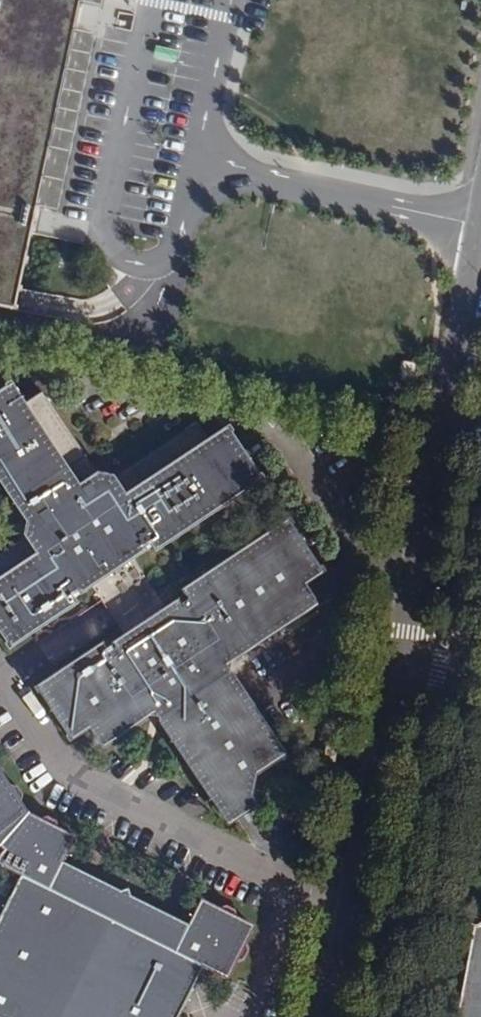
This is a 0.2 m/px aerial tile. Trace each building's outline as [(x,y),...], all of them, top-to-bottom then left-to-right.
[(96,0),(0,0),(0,229),(25,234),(74,6),(94,10),(96,0)] [(0,229),(0,310),(9,312),(11,299),(25,234),(0,229)] [(9,655),(79,609),(70,598),(77,594),(78,597),(82,595),(131,562),(128,559),(135,555),(143,566),(269,482),(248,451),(232,428),(208,443),(195,422),(108,479),(103,478),(46,390),(23,405),(10,386),(0,392),(0,486),(27,528),(27,534),(0,551),(0,640),(9,655)] [(329,573),(327,572),(294,521),(166,605),(172,612),(166,616),(164,613),(112,646),(116,650),(110,654),(104,646),(34,692),(69,745),(88,733),(100,753),(150,721),(155,720),(226,830),(260,807),(252,795),(255,783),(289,761),(231,672),(231,667),(318,610),(305,590),(329,573)] [(22,802),(0,769),(0,835),(22,802)] [(28,813),(22,802),(0,835),(0,844),(8,835),(28,813)] [(28,813),(8,835),(0,844),(0,850),(1,852),(32,819),(28,813)] [(58,829),(36,818),(32,819),(1,852),(0,854),(0,868),(20,878),(0,917),(0,1016),(179,1016),(204,968),(228,981),(255,926),(201,899),(188,926),(132,899),(127,890),(118,892),(63,864),(77,838),(58,829)] [(477,926),(471,924),(470,929),(474,930),(457,1016),(480,1016),(480,924),(477,926)]
